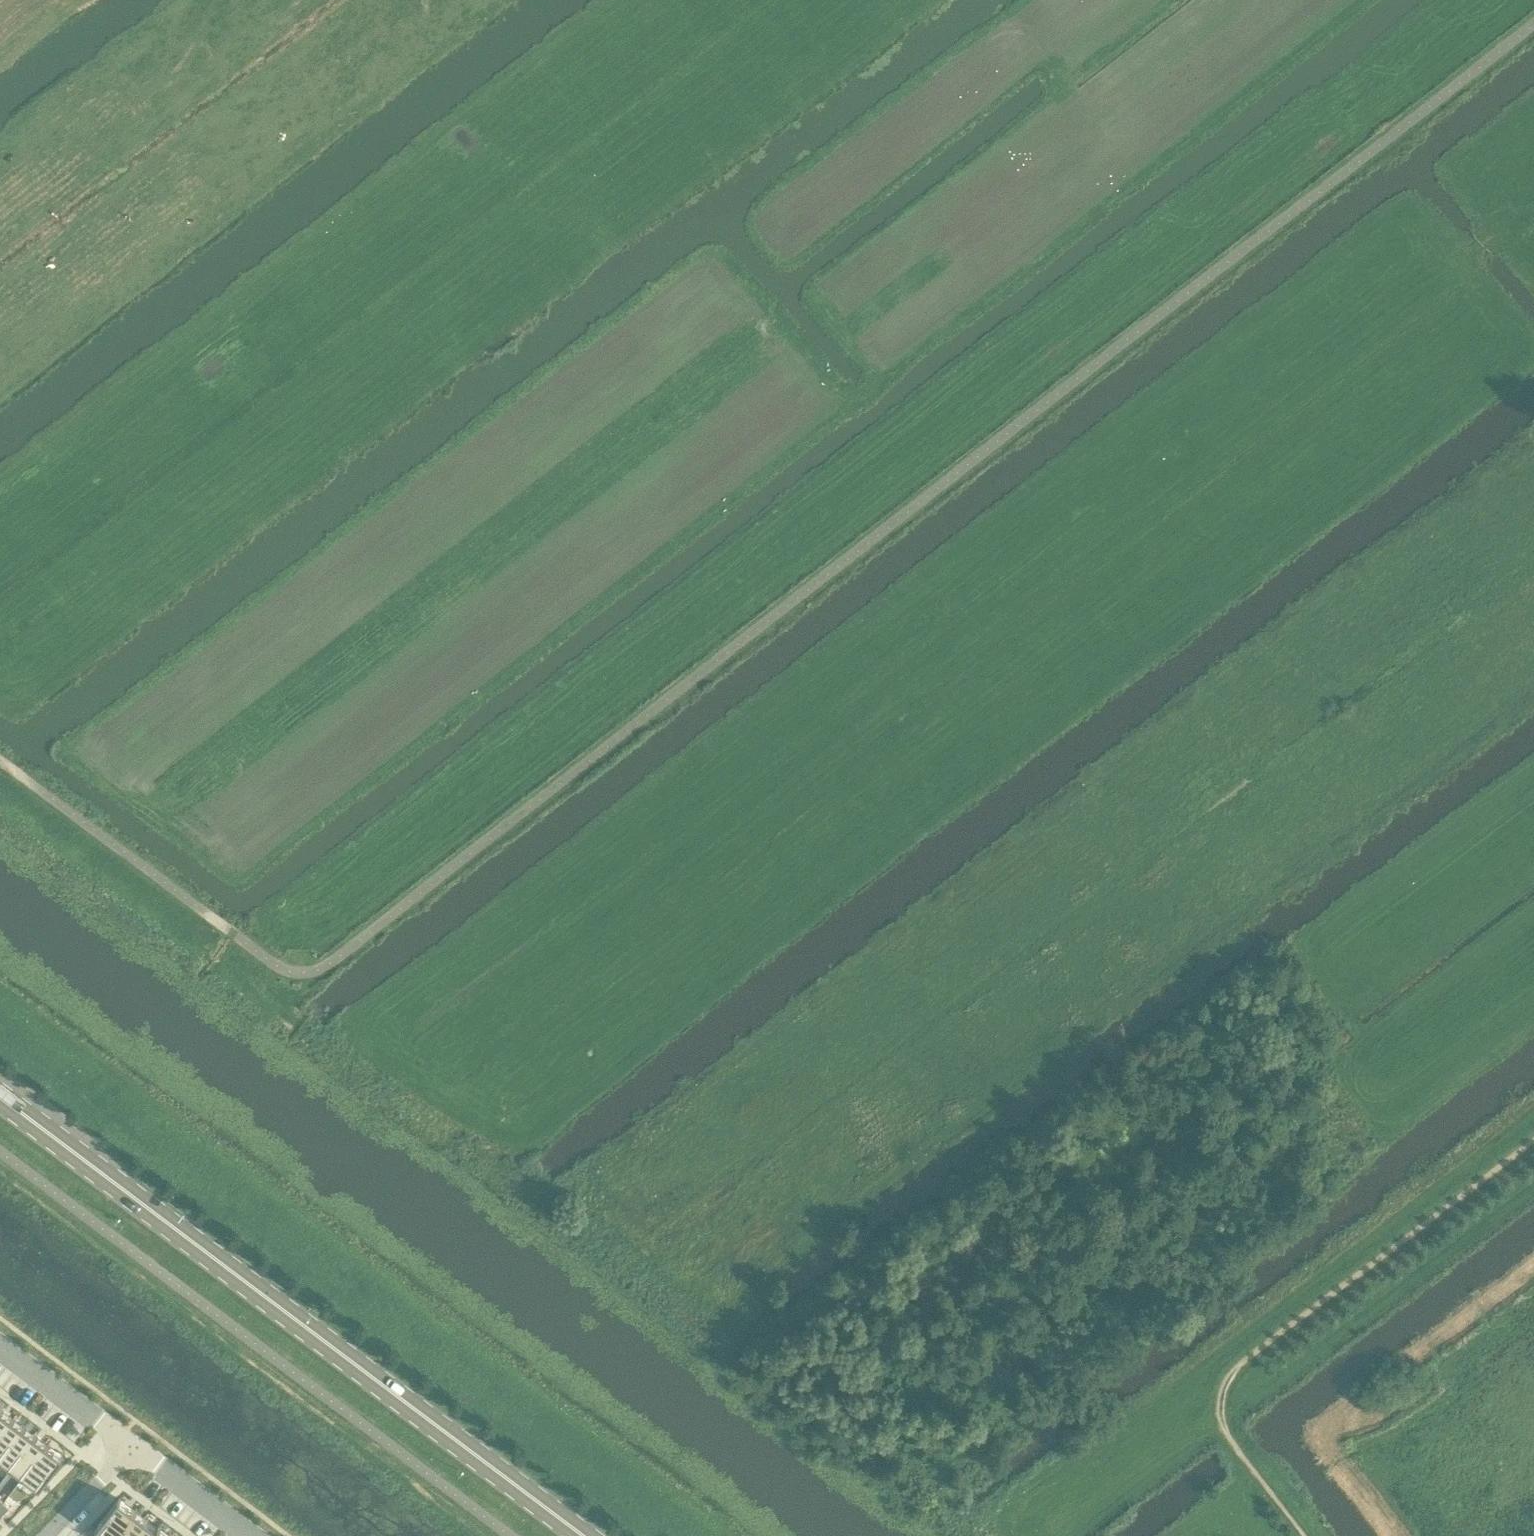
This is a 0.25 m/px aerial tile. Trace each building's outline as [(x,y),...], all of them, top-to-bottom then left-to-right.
[(0,1411),(0,1435),(13,1418),(2,1410),(4,1408),(3,1407),(0,1411)] [(0,1435),(0,1458),(24,1426),(13,1418),(0,1435)] [(0,1458),(0,1462),(10,1470),(36,1435),(24,1426),(0,1458)] [(36,1435),(10,1470),(11,1470),(14,1467),(23,1474),(20,1478),(21,1478),(47,1444),(36,1435)] [(47,1444),(21,1478),(37,1491),(64,1456),(47,1444)] [(90,1535),(116,1535),(135,1510),(119,1498),(90,1535)] [(0,1506),(0,1515),(1,1516),(9,1508),(4,1502),(0,1506)] [(116,1535),(134,1535),(147,1519),(135,1510),(116,1535)] [(134,1535),(152,1535),(158,1527),(157,1527),(147,1519),(134,1535)] [(152,1535),(170,1535),(171,1534),(159,1525),(157,1527),(158,1527),(152,1535)]
